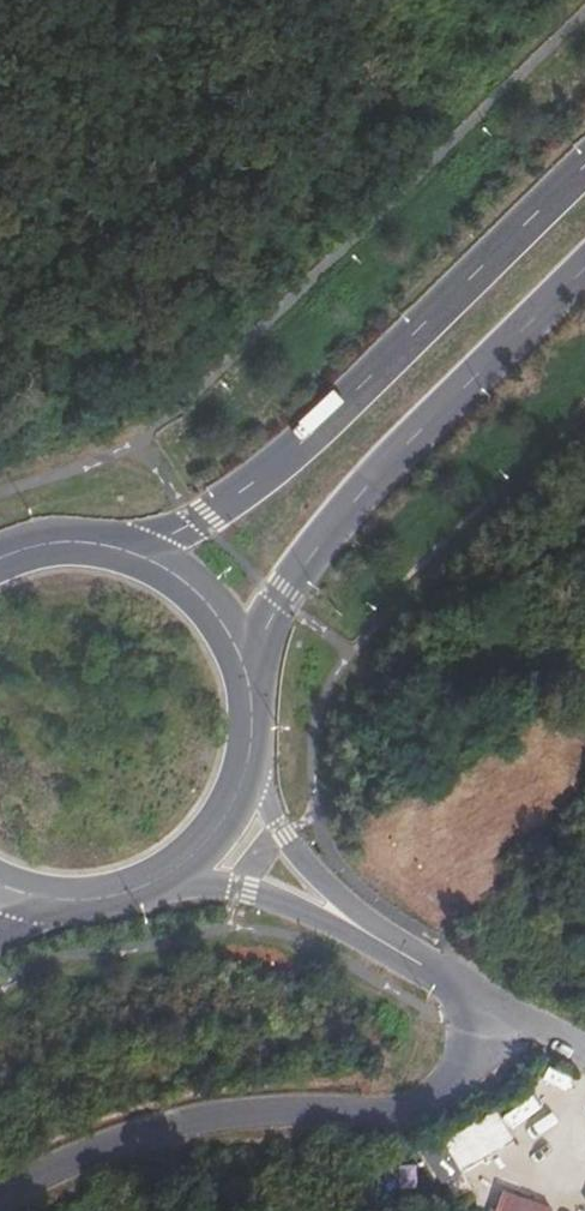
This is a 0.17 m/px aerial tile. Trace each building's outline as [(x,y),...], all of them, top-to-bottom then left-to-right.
[(503,1191),(495,1210),(549,1210),(550,1209),(503,1191)]
